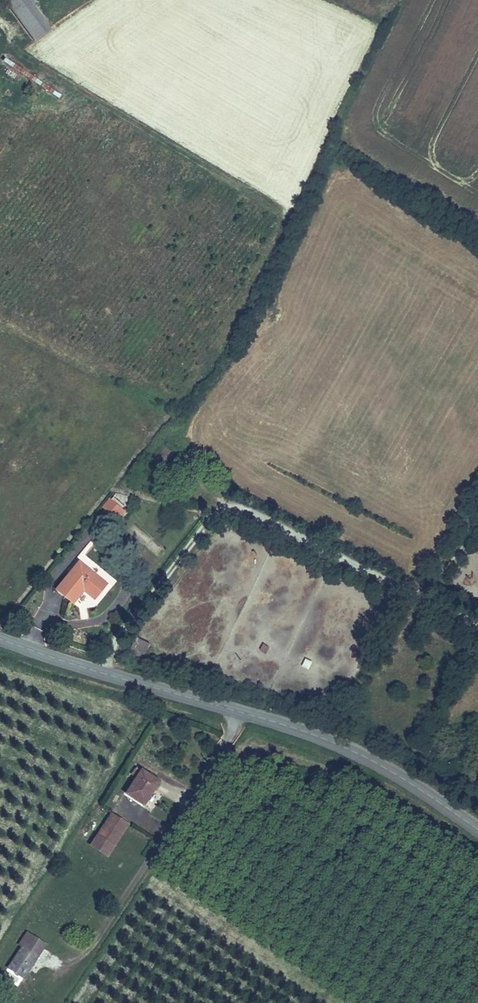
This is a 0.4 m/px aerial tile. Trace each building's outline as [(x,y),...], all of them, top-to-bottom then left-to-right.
[(0,10),(0,11),(25,43),(41,30),(17,0),(13,0),(0,10)] [(117,511),(131,524),(138,516),(123,504),(117,511)] [(110,604),(120,591),(90,566),(68,592),(86,608),(98,593),(110,604)] [(150,642),(143,654),(156,662),(163,650),(150,642)] [(162,776),(145,764),(132,785),(149,796),(162,776)] [(129,813),(111,801),(89,834),(106,846),(129,813)] [(32,968),(50,939),(30,927),(22,939),(25,941),(12,961),(23,968),(26,965),(32,968)]
